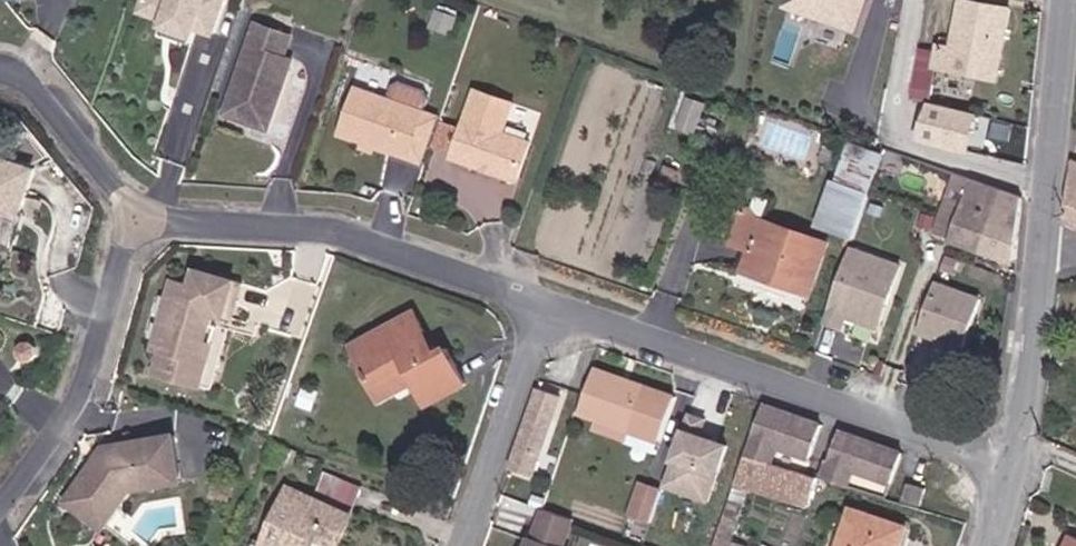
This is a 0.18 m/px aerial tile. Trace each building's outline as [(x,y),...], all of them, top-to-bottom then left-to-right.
[(166,25),(177,30),(175,37),(193,44),(199,28),(217,35),(230,0),(146,0),(143,10),(169,20),(166,25)] [(786,5),(852,30),(863,0),(787,0),(786,5)] [(993,53),(1000,54),(1008,11),(960,2),(951,49),(936,46),(933,66),(989,76),(993,53)] [(456,21),(437,14),(431,30),(451,37),(456,21)] [(177,30),(166,25),(164,33),(175,37),(177,30)] [(292,40),(256,27),(223,118),(269,135),(294,65),(285,61),(292,40)] [(996,77),(1000,54),(993,53),(989,76),(996,77)] [(515,105),(478,91),(454,161),(485,172),(490,169),(494,170),(496,171),(499,177),(519,184),(531,146),(504,136),(515,105)] [(425,118),(357,94),(341,137),(410,161),(425,118)] [(955,149),(966,111),(933,102),(923,139),(955,149)] [(441,123),(425,118),(410,161),(425,167),(441,123)] [(815,226),(851,239),(868,188),(880,153),(868,149),(853,188),(830,181),(815,226)] [(1071,161),(1065,222),(1075,227),(1075,163),(1071,161)] [(20,220),(34,175),(0,164),(0,213),(20,220)] [(937,168),(931,186),(944,190),(933,232),(950,238),(970,179),(937,168)] [(949,240),(1012,263),(1020,196),(970,179),(950,238),(949,240)] [(876,202),(874,209),(883,212),(885,205),(876,202)] [(741,212),(729,243),(749,251),(743,271),(809,294),(827,243),(760,219),(756,211),(753,208),(748,207),(744,209),(741,212)] [(20,220),(0,213),(0,252),(14,257),(25,222),(20,220)] [(848,250),(822,324),(841,331),(844,323),(845,318),(857,322),(879,330),(900,267),(848,250)] [(157,375),(203,387),(219,327),(204,322),(206,313),(225,318),(235,282),(196,271),(192,287),(173,282),(154,350),(162,353),(157,375)] [(243,284),(235,282),(225,318),(233,320),(243,284)] [(935,283),(919,333),(965,348),(981,298),(935,283)] [(417,336),(424,333),(412,312),(351,346),(373,389),(408,370),(415,383),(428,405),(465,384),(445,347),(435,352),(429,356),(417,336)] [(857,322),(845,318),(844,323),(856,327),(857,322)] [(435,352),(424,333),(417,336),(429,356),(435,352)] [(408,370),(373,389),(381,401),(415,383),(408,370)] [(674,398),(595,370),(579,415),(597,421),(594,430),(625,441),(628,431),(659,442),(674,398)] [(561,396),(540,388),(511,469),(532,476),(561,396)] [(744,456),(772,465),(777,447),(810,459),(822,424),(764,404),(744,456)] [(687,420),(667,485),(723,503),(744,437),(687,420)] [(839,430),(821,480),(824,482),(844,432),(839,430)] [(824,482),(847,488),(853,470),(891,484),(901,452),(844,432),(824,482)] [(100,463),(95,458),(63,499),(79,511),(93,492),(108,504),(127,480),(165,475),(166,482),(179,480),(173,436),(104,447),(107,454),(100,463)] [(104,447),(95,458),(100,463),(107,454),(104,447)] [(732,541),(750,487),(796,501),(805,475),(772,465),(744,456),(713,545),(745,545),(732,541)] [(108,504),(94,523),(99,527),(131,487),(166,482),(165,475),(127,480),(108,504)] [(632,515),(653,523),(664,491),(643,483),(632,515)] [(925,489),(908,485),(904,499),(920,505),(925,489)] [(264,545),(313,545),(315,541),(328,545),(334,545),(348,516),(289,490),(264,545)] [(93,492),(79,511),(94,523),(108,504),(93,492)] [(571,518),(542,508),(532,539),(529,537),(526,545),(562,545),(571,518)] [(850,510),(838,545),(899,545),(905,529),(850,510)] [(1069,536),(1064,545),(1075,545),(1075,540),(1069,536)]
